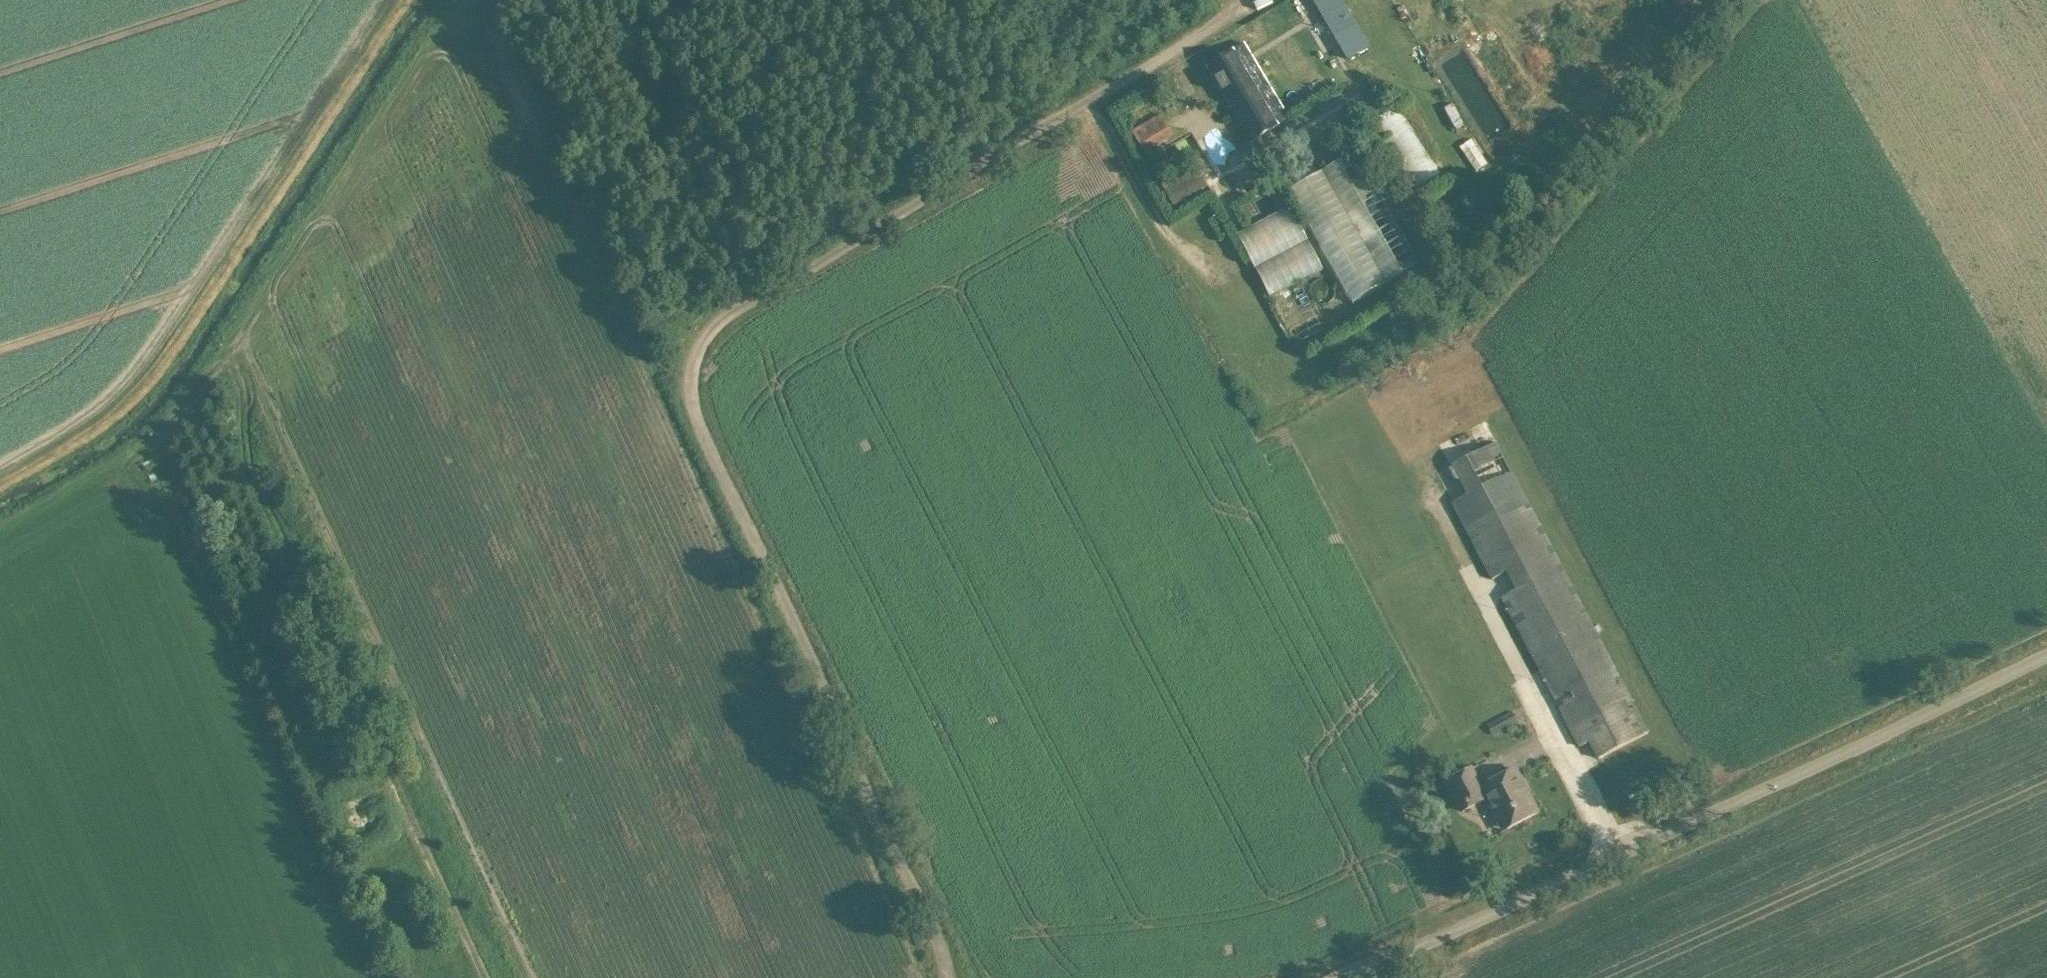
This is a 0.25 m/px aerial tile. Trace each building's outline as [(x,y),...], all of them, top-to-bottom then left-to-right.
[(1349,60),(1371,47),(1344,0),(1313,0),(1349,60)] [(1473,48),(1446,61),(1484,135),(1510,122),(1473,48)] [(1208,66),(1252,142),(1291,119),(1262,70),(1250,77),(1234,50),(1208,66)] [(1411,188),(1436,174),(1397,104),(1372,118),(1411,188)] [(1134,130),(1146,151),(1174,135),(1163,114),(1134,130)] [(1348,303),(1416,268),(1355,151),(1287,186),(1348,303)] [(1199,166),(1164,184),(1174,203),(1209,185),(1199,166)] [(1291,205),(1236,231),(1267,296),(1322,269),(1291,205)] [(1470,493),(1453,502),(1492,577),(1505,570),(1515,589),(1502,596),(1572,730),(1581,748),(1591,743),(1600,760),(1649,734),(1523,494),(1497,443),(1456,465),(1470,493)] [(1513,712),(1489,724),(1495,735),(1518,723),(1513,712)] [(1447,781),(1463,811),(1487,799),(1496,816),(1500,814),(1508,829),(1539,813),(1517,769),(1482,787),(1472,768),(1447,781)]
